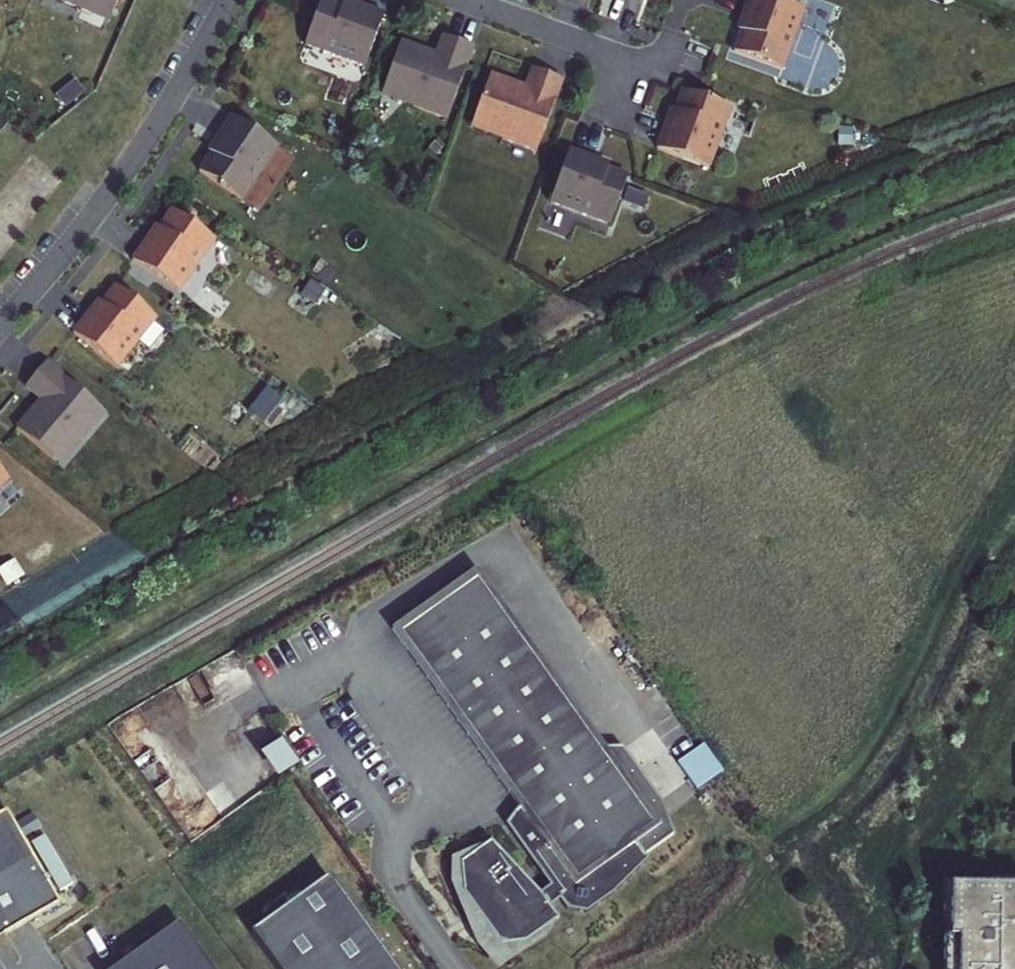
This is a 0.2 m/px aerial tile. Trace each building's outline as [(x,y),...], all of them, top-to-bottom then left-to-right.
[(78,8),(81,0),(112,14),(118,0),(60,0),(78,8)] [(109,21),(112,14),(81,0),(78,8),(109,21)] [(304,44),(364,66),(383,14),(359,5),(358,9),(342,3),(333,0),(320,0),(304,44)] [(342,3),(358,9),(359,5),(345,0),(343,0),(342,3)] [(733,50),(782,68),(803,8),(782,0),(747,0),(742,13),(746,14),(741,30),(733,50)] [(742,13),(737,28),(741,30),(746,14),(742,13)] [(473,47),(442,36),(435,55),(400,42),(383,87),(415,98),(412,106),(446,118),(473,47)] [(489,74),(473,120),(504,131),(501,138),(536,151),(562,79),(532,68),(525,87),(489,74)] [(412,106),(415,98),(383,87),(380,94),(412,106)] [(656,148),(708,167),(730,106),(682,89),(674,110),(669,125),(665,124),(656,148)] [(670,108),(665,124),(669,125),(674,110),(670,108)] [(211,152),(198,171),(241,200),(277,146),(231,115),(217,136),(220,139),(211,152)] [(501,138),(504,131),(473,120),(470,127),(501,138)] [(220,139),(217,136),(207,150),(211,152),(220,139)] [(568,150),(549,202),(610,224),(627,175),(606,168),(591,162),(592,158),(568,150)] [(608,164),(592,158),(591,162),(606,168),(608,164)] [(620,203),(641,210),(646,196),(625,189),(620,203)] [(146,238),(132,260),(178,291),(214,238),(171,209),(158,228),(150,241),(146,238)] [(146,238),(150,241),(158,228),(155,226),(146,238)] [(72,332),(115,367),(155,317),(115,285),(101,303),(91,315),(88,312),(72,332)] [(88,312),(91,315),(101,303),(98,300),(88,312)] [(104,411),(45,361),(25,386),(40,399),(16,428),(52,459),(74,434),(80,439),(104,411)] [(74,434),(52,459),(59,464),(80,439),(74,434)] [(9,478),(0,469),(0,486),(9,478)] [(477,569),(392,629),(520,808),(516,811),(506,825),(550,887),(540,894),(491,841),(460,863),(464,893),(501,945),(526,942),(558,918),(550,906),(559,899),(566,910),(587,913),(613,894),(648,860),(645,855),(673,834),(660,800),(622,747),(605,747),(477,569)] [(280,742),(258,757),(275,782),(298,766),(280,742)] [(703,745),(676,764),(695,791),(722,772),(703,745)] [(0,815),(0,939),(65,902),(10,809),(0,815)] [(253,932),(279,968),(397,968),(331,877),(253,932)] [(991,882),(991,892),(953,891),(952,939),(944,939),(944,968),(1014,968),(1014,882),(991,882)] [(945,882),(944,939),(952,939),(953,891),(991,892),(991,882),(945,882)] [(116,968),(218,968),(182,920),(116,968)]
